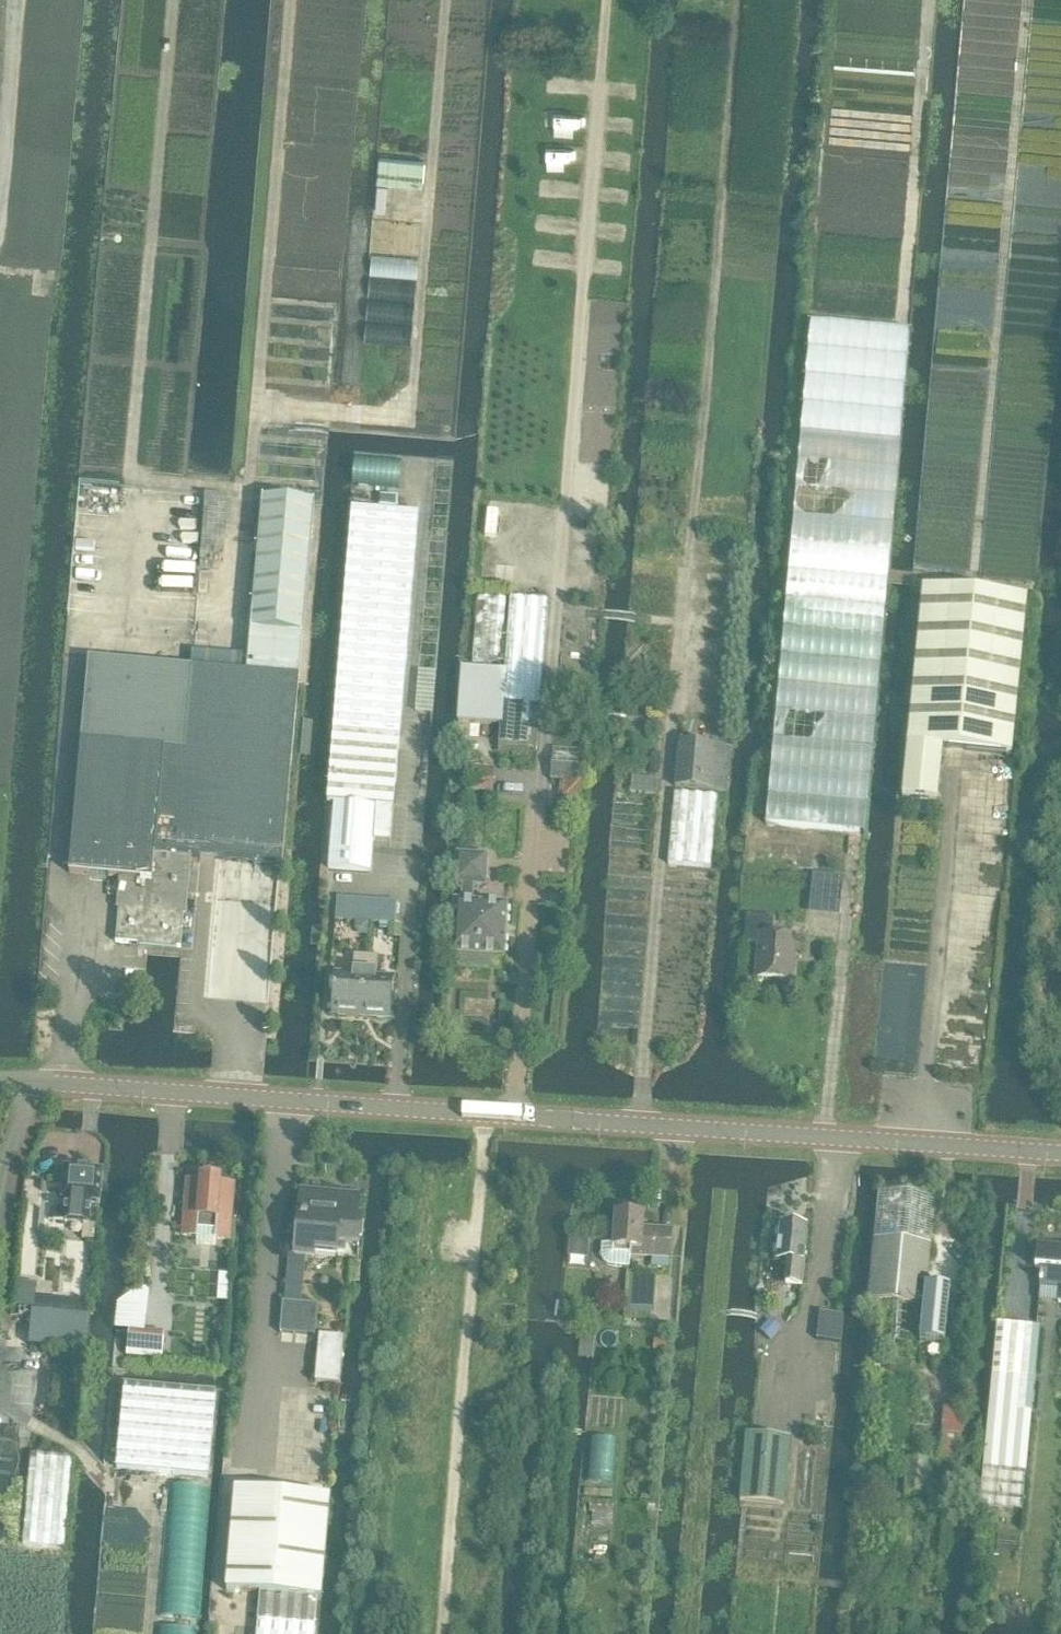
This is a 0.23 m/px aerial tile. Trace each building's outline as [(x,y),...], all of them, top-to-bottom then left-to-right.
[(391,204),(420,206),(421,177),(392,175),(391,204)] [(381,496),(380,506),(397,508),(398,497),(381,496)] [(87,659),(80,743),(70,873),(120,877),(115,942),(180,947),(189,856),(281,864),(299,679),(314,505),(261,500),(245,674),(87,659)] [(495,538),(498,511),(488,510),(485,536),(495,538)] [(349,511),(327,801),(333,801),(328,867),(370,870),(375,804),(393,806),(416,516),(349,511)] [(1026,598),(922,588),(902,797),(937,800),(942,748),(1011,754),(1026,598)] [(506,601),(477,598),(472,664),(501,665),(506,601)] [(511,600),(499,754),(527,756),(530,707),(540,708),(548,603),(511,600)] [(864,833),(878,693),(885,609),(786,600),(765,823),(864,833)] [(502,704),(504,671),(462,667),(458,722),(500,725),(502,704)] [(713,746),(678,743),(675,787),(710,790),(713,746)] [(553,747),(550,779),(576,782),(579,750),(553,747)] [(468,766),(466,791),(491,793),(492,768),(468,766)] [(657,781),(632,779),(631,794),(655,796),(657,781)] [(717,797),(674,793),(668,863),(710,868),(717,797)] [(773,847),(775,830),(760,828),(758,846),(773,847)] [(454,900),(451,953),(503,956),(507,904),(472,901),(473,884),(484,885),(486,856),(457,854),(455,883),(462,883),(461,901),(454,900)] [(341,919),(367,921),(369,899),(342,897),(341,919)] [(369,899),(367,921),(394,923),(396,901),(369,899)] [(756,979),(789,982),(794,937),(771,935),(772,918),(746,916),(744,942),(759,944),(756,979)] [(388,939),(401,939),(402,925),(389,925),(388,939)] [(332,1013),(361,1015),(365,957),(355,956),(353,976),(334,975),(332,1013)] [(365,957),(361,1015),(390,1017),(393,979),(375,978),(377,958),(365,957)] [(65,1168),(62,1198),(69,1199),(67,1221),(88,1223),(90,1201),(99,1202),(102,1171),(65,1168)] [(187,1181),(182,1237),(198,1238),(198,1231),(215,1233),(215,1239),(230,1241),(235,1185),(221,1184),(215,1183),(215,1186),(206,1186),(206,1182),(201,1182),(187,1181)] [(879,1191),(868,1300),(923,1305),(919,1342),(945,1344),(950,1289),(926,1286),(935,1203),(928,1196),(879,1191)] [(314,1251),(339,1254),(339,1246),(358,1247),(361,1219),(357,1219),(359,1197),(300,1192),(294,1257),(313,1258),(314,1251)] [(602,1245),(601,1254),(602,1259),(604,1262),(607,1265),(612,1266),(629,1268),(630,1255),(668,1258),(670,1230),(642,1228),(643,1216),(615,1214),(613,1245),(602,1245)] [(779,1226),(775,1262),(788,1263),(786,1289),(801,1290),(807,1229),(779,1226)] [(572,1253),(593,1254),(593,1240),(573,1239),(572,1253)] [(1039,1286),(1060,1288),(1060,1250),(1036,1248),(1034,1268),(1041,1268),(1039,1286)] [(630,1275),(628,1312),(653,1314),(656,1276),(630,1275)] [(16,1282),(13,1308),(33,1310),(85,1315),(87,1302),(34,1297),(36,1284),(16,1282)] [(279,1333),(297,1334),(314,1336),(317,1306),(282,1302),(279,1333)] [(816,1340),(840,1342),(843,1315),(819,1312),(816,1340)] [(770,1320),(760,1331),(769,1339),(779,1328),(770,1320)] [(984,1466),(981,1503),(980,1508),(1020,1512),(1026,1452),(1039,1328),(998,1324),(984,1466)] [(129,1331),(127,1356),(162,1360),(165,1333),(145,1331),(129,1330),(129,1331)] [(315,1382),(338,1384),(342,1337),(319,1335),(315,1382)] [(655,1351),(666,1351),(667,1342),(655,1342),(655,1351)] [(123,1384),(115,1469),(185,1476),(184,1487),(208,1489),(209,1478),(207,1478),(215,1393),(123,1384)] [(943,1409),(938,1461),(958,1463),(963,1411),(943,1409)] [(746,1432),(740,1500),(784,1504),(790,1436),(746,1432)] [(29,1453),(21,1544),(63,1548),(71,1456),(29,1453)] [(907,1461),(904,1494),(927,1496),(930,1462),(907,1461)] [(259,1595),(316,1599),(321,1600),(331,1500),(234,1491),(225,1592),(259,1595)] [(256,1633),(313,1633),(316,1599),(259,1595),(256,1633)]
